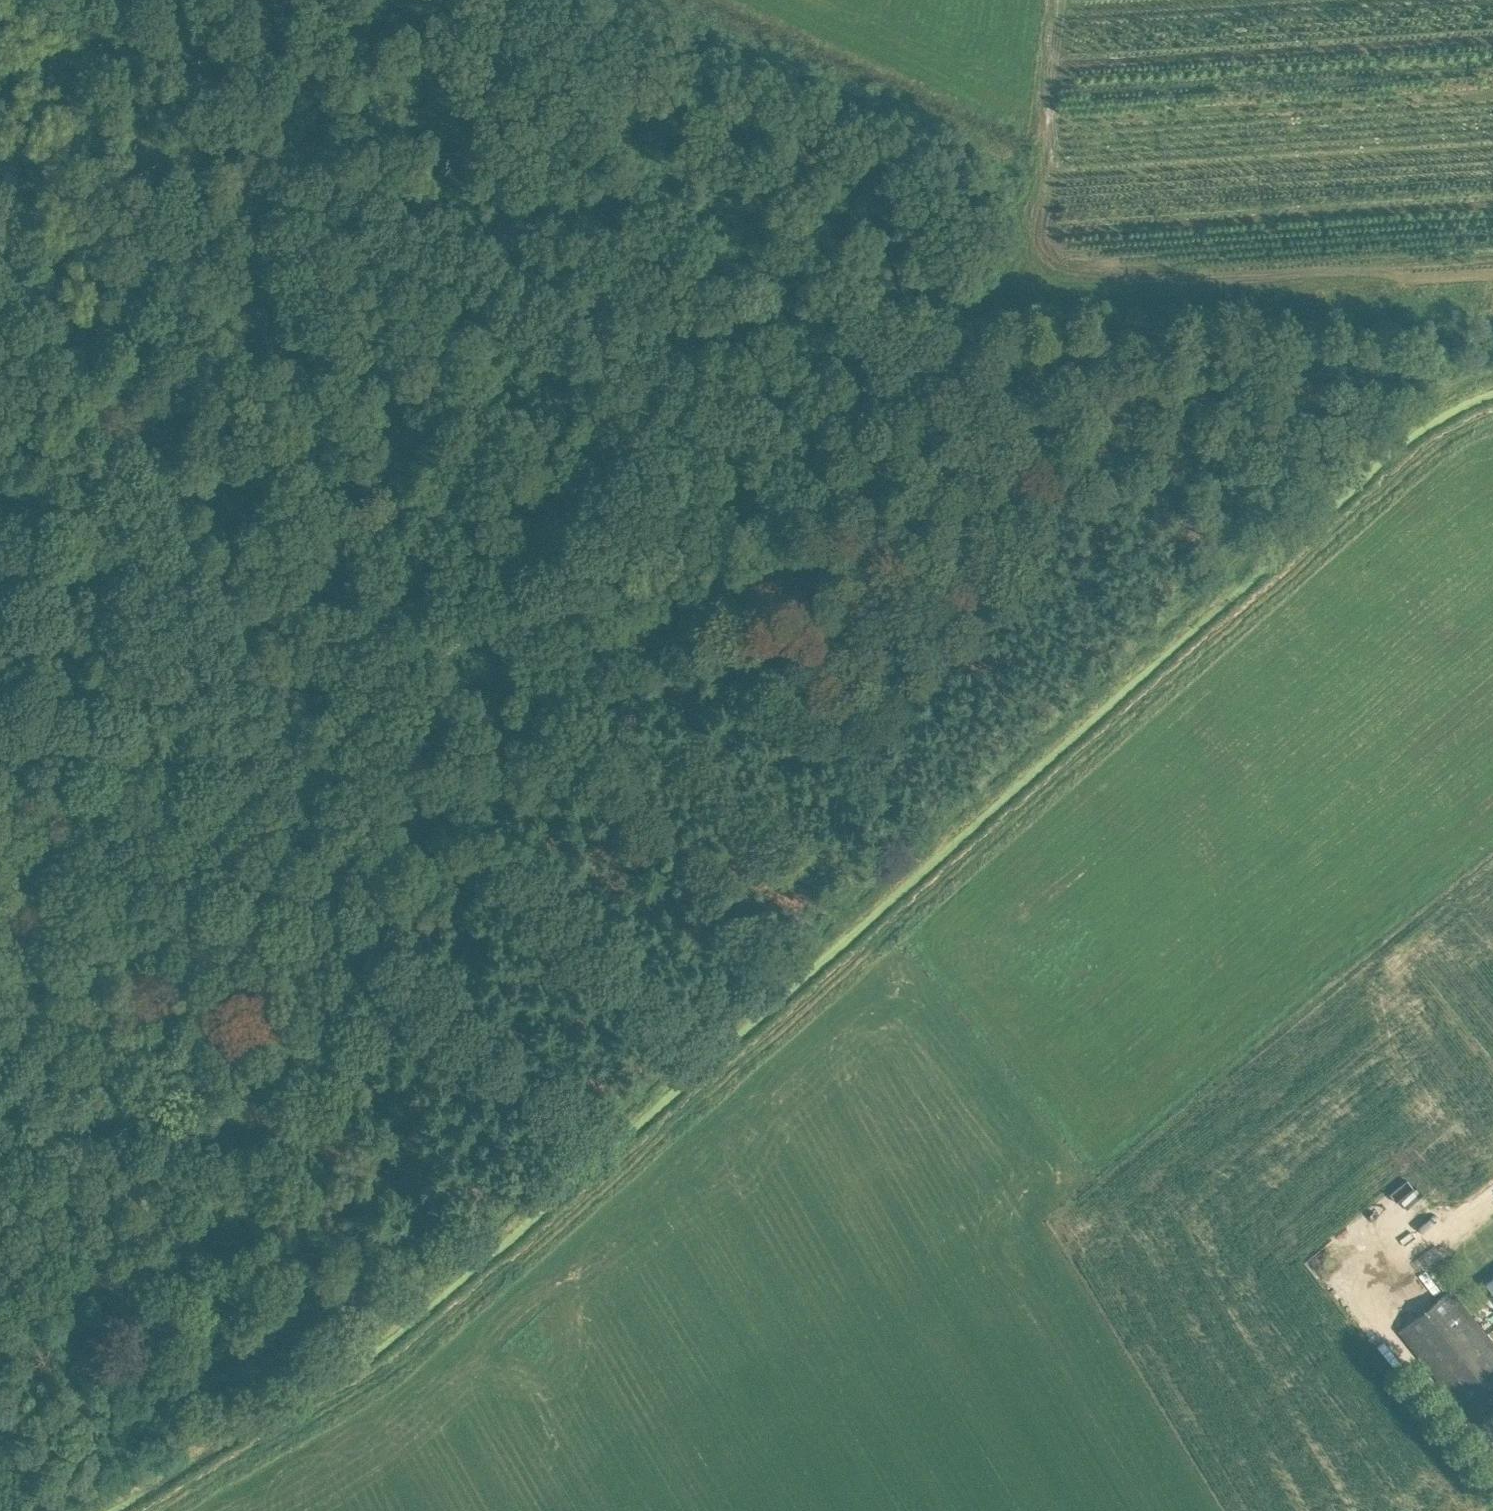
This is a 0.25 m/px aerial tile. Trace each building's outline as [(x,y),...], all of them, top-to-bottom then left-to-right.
[(1476,1282),(1492,1302),(1492,1268),(1476,1282)] [(1474,1424),(1492,1409),(1492,1341),(1453,1292),(1402,1333),(1474,1424)]
